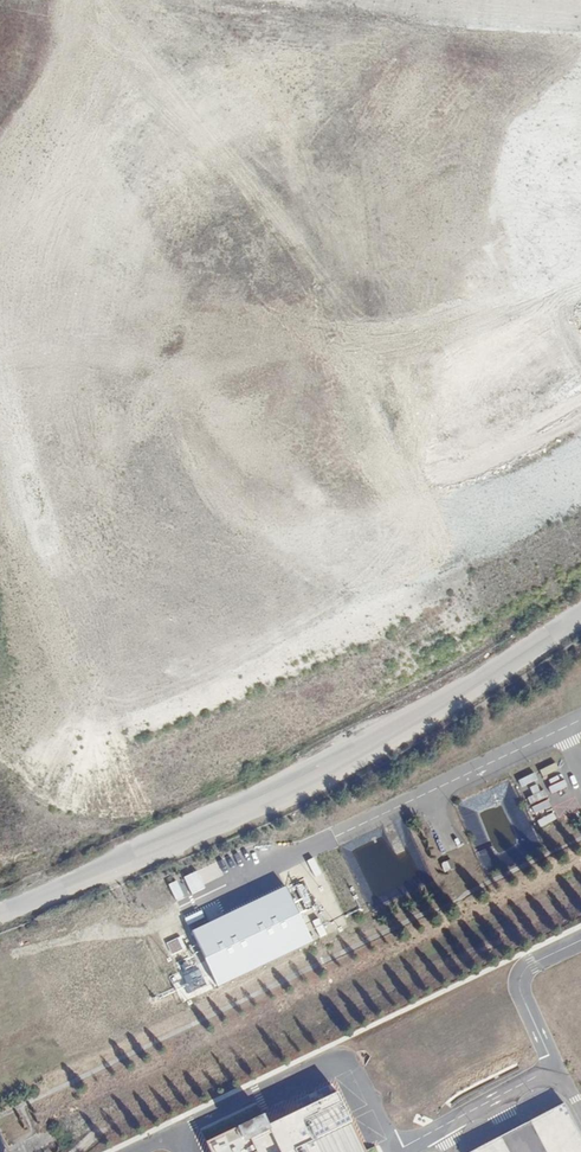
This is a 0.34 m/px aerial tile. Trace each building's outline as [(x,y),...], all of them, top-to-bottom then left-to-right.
[(510,864),(500,842),(479,851),(489,873),(510,864)] [(451,860),(442,864),(446,872),(455,869),(451,860)] [(209,1139),(215,1151),(369,1151),(335,1080),(209,1139)] [(564,1104),(471,1151),(580,1151),(580,1137),(564,1104)]
